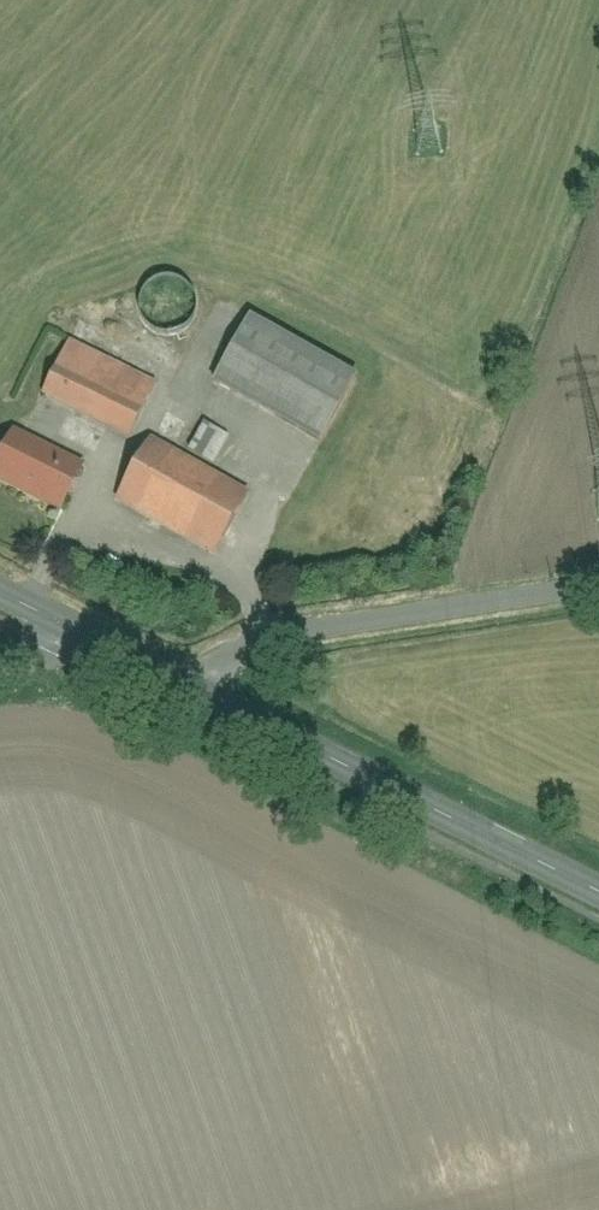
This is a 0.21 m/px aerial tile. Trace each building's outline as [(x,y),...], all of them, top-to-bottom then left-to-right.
[(147,309),(149,321),(158,333),(175,339),(189,336),(201,325),(205,305),(197,289),(182,281),(163,284),(153,292),(147,309)] [(261,317),(223,385),(328,445),(367,376),(261,317)] [(72,349),(49,397),(138,439),(160,391),(72,349)] [(0,469),(0,481),(67,514),(88,473),(16,437),(0,469)] [(160,445),(128,504),(224,555),(255,497),(160,445)]
